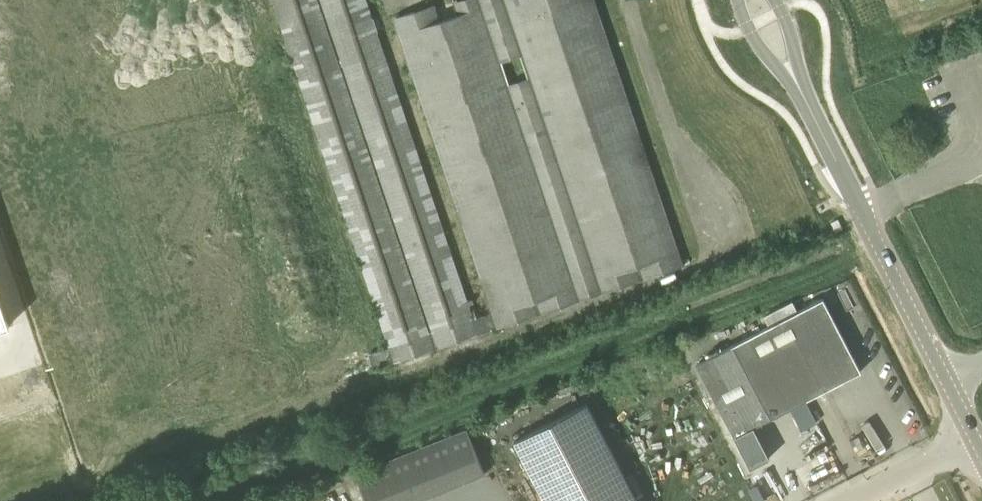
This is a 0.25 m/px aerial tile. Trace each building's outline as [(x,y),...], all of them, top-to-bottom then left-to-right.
[(187,146),(134,0),(116,0),(118,6),(131,1),(134,9),(117,15),(151,109),(156,107),(167,140),(164,141),(179,181),(195,175),(185,147),(187,146)] [(493,312),(471,319),(364,0),(274,0),(390,346),(395,362),(683,266),(594,0),(469,0),(454,5),(459,19),(441,25),(434,5),(395,18),(493,312)] [(0,298),(0,329),(9,326),(0,298)] [(823,298),(797,312),(792,302),(764,316),(769,326),(807,399),(861,371),(823,298)] [(807,399),(769,326),(696,364),(734,437),(807,399)] [(585,402),(515,439),(546,500),(637,500),(585,402)] [(484,475),(466,428),(355,472),(366,500),(419,500),(484,475)]
